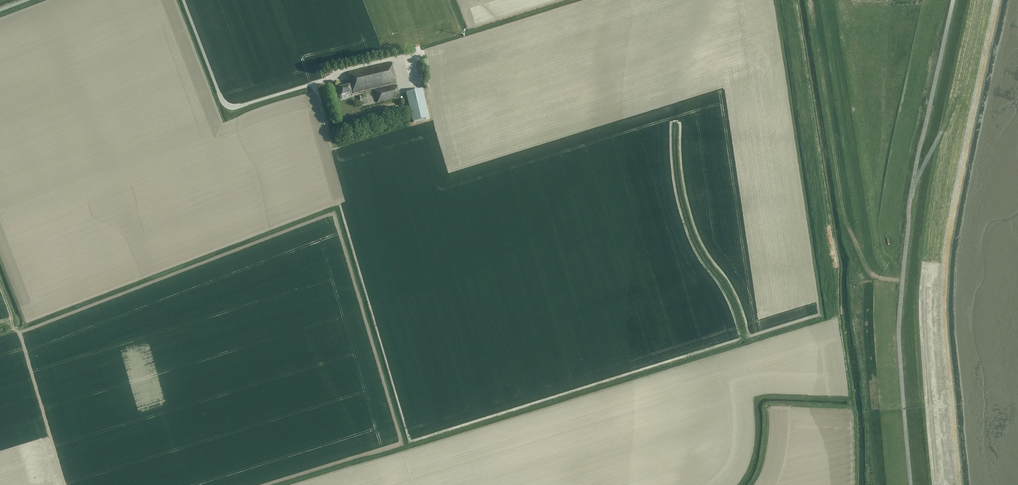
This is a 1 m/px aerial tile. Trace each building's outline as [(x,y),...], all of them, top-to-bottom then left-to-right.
[(354,93),(354,94),(397,84),(392,63),(349,73),(352,87),(350,87),(350,85),(346,86),(345,85),(343,86),(343,87),(340,88),(341,96),(347,94),(347,95),(352,94),(352,93),(354,93)] [(400,97),(397,85),(374,91),(377,103),(400,97)] [(418,90),(406,93),(406,96),(411,117),(413,122),(425,119),(418,90)]
